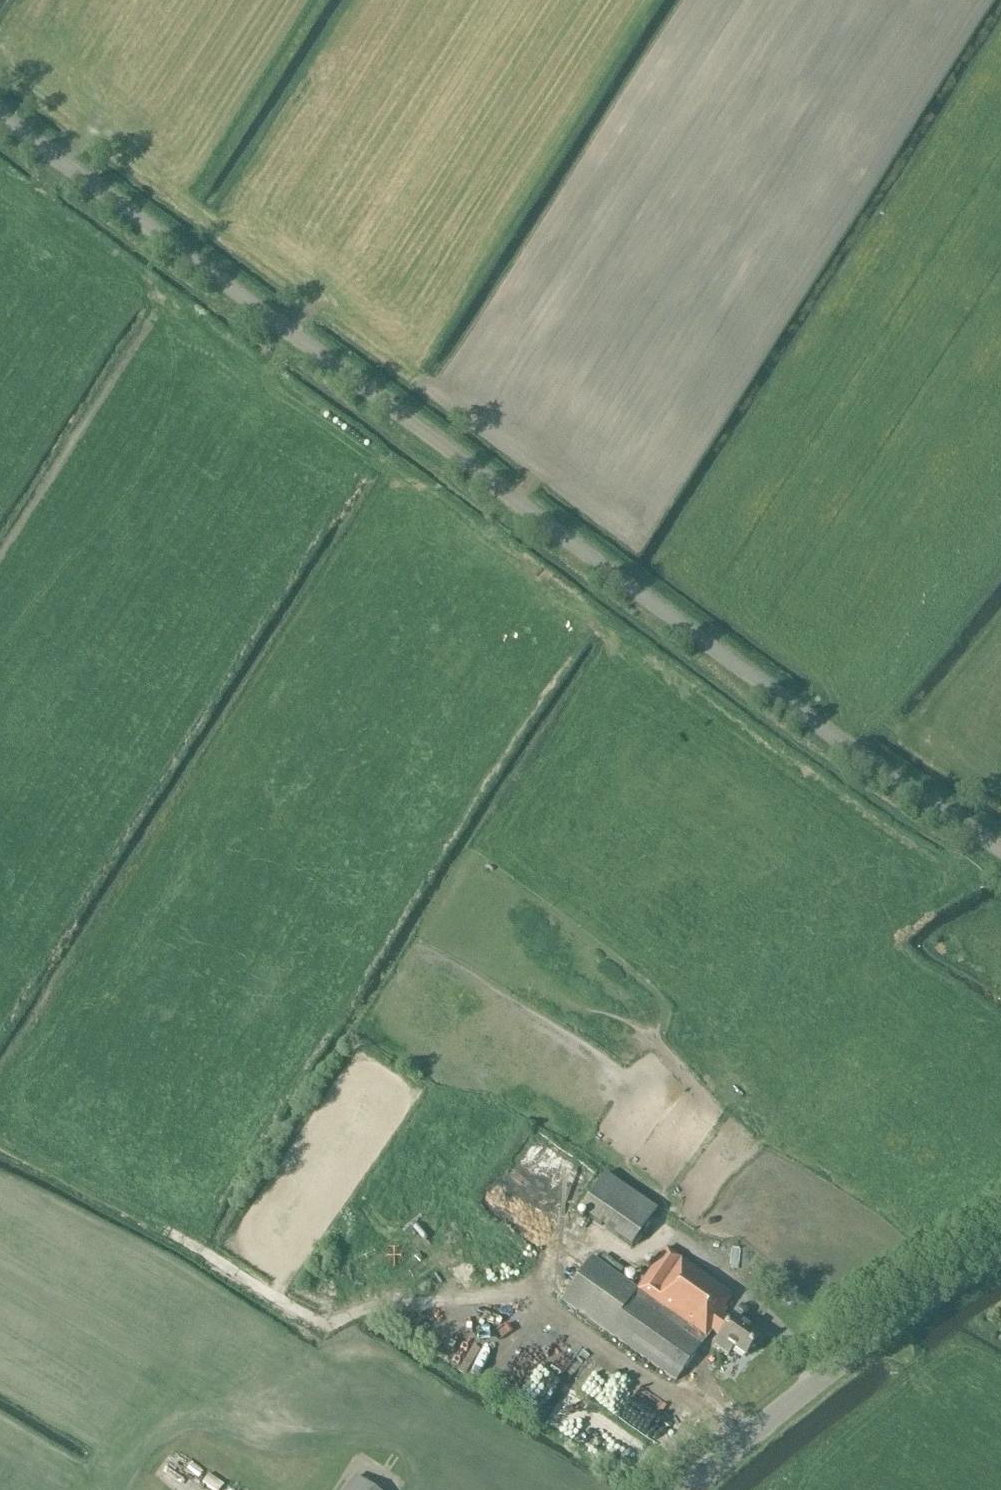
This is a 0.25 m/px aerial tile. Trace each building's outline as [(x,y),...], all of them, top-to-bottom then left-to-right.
[(509,1164),(498,1175),(515,1192),(526,1181),(509,1164)] [(605,1176),(601,1182),(581,1213),(635,1247),(658,1210),(605,1176)] [(731,1320),(722,1314),(726,1309),(724,1307),(732,1295),(665,1251),(639,1290),(709,1335),(711,1332),(719,1337),(714,1345),(729,1355),(733,1349),(745,1357),(760,1335),(733,1318),(731,1320)] [(709,1335),(639,1290),(591,1258),(561,1303),(679,1381),(709,1335)] [(191,1457),(179,1466),(188,1478),(200,1469),(191,1457)] [(351,1477),(344,1489),(371,1489),(351,1477)]
